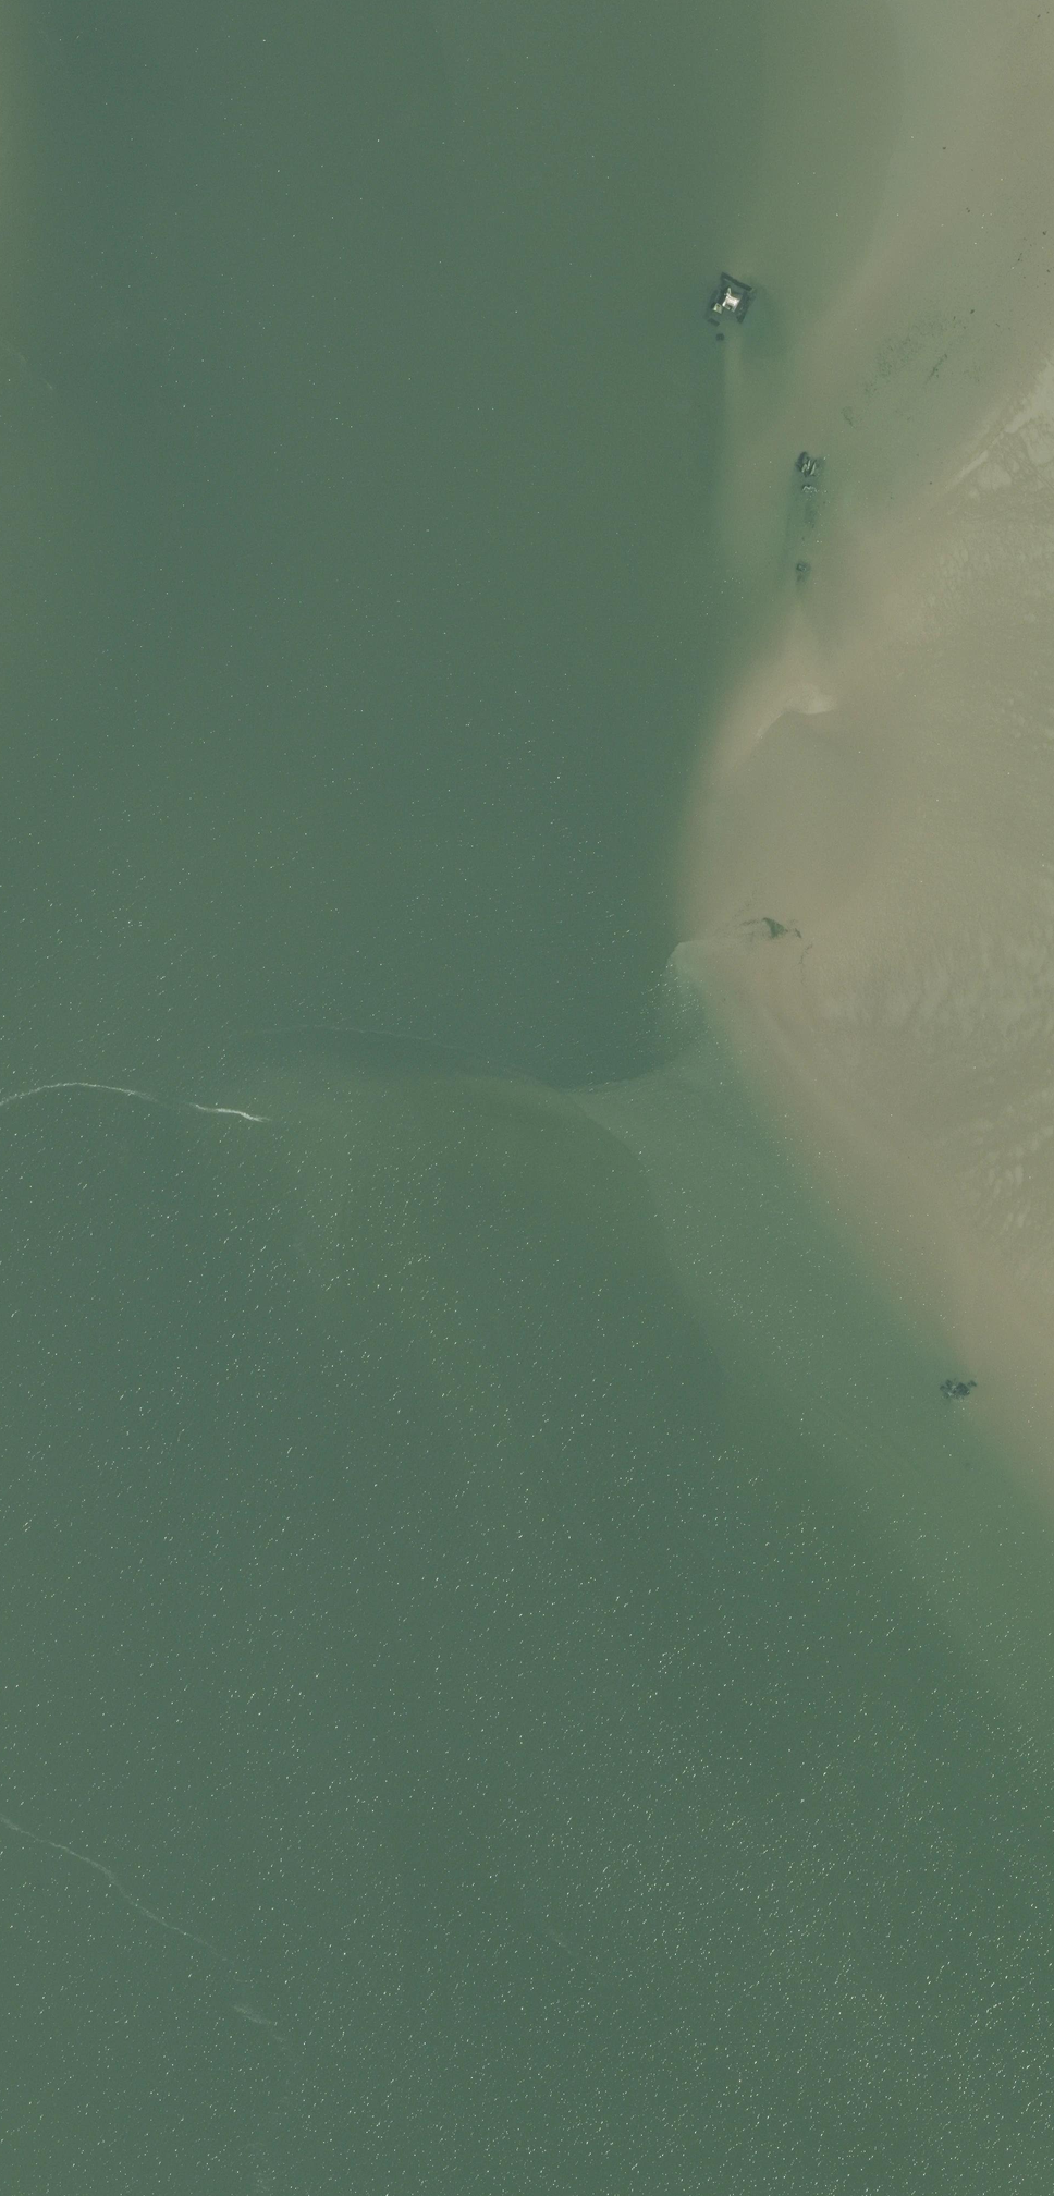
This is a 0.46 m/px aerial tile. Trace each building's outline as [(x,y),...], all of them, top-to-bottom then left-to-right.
[(811,464),(800,457),(791,470),(802,477),(811,464)]
